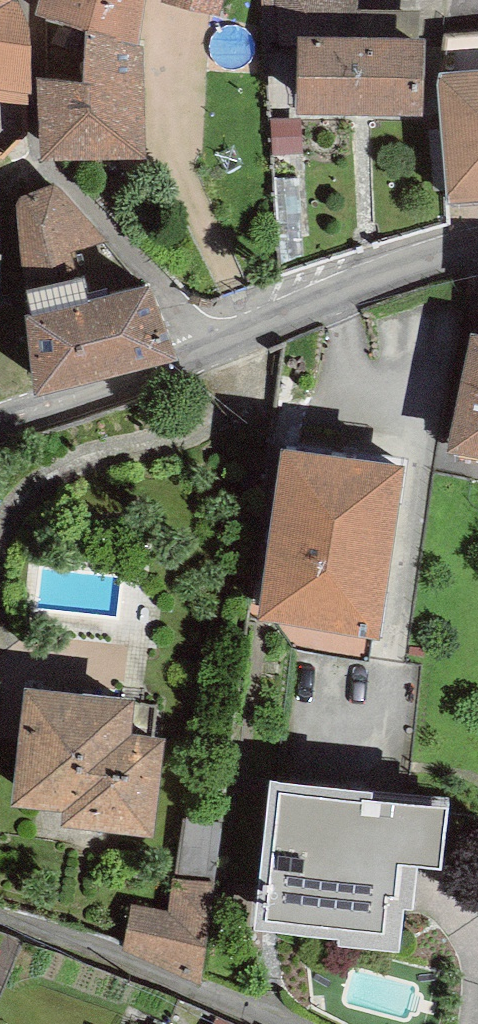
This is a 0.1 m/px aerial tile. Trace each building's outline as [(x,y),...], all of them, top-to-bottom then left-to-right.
[(17,1),(10,0),(0,0),(0,80),(17,1)] [(43,6),(93,20),(92,81),(48,78),(49,146),(139,142),(135,37),(141,0),(45,0),(43,6)] [(356,33),(356,5),(356,0),(281,0),(284,39),(307,41),(307,33),(356,33)] [(477,79),(477,30),(441,34),(440,81),(449,81),(477,79)] [(418,35),(356,33),(307,33),(307,41),(306,102),(415,104),(418,35)] [(440,81),(442,116),(447,189),(477,186),(477,79),(449,81),(440,81)] [(301,120),(276,120),(276,152),(301,152),(301,120)] [(303,170),(275,177),(280,259),(307,251),(303,170)] [(82,301),(66,240),(98,233),(55,185),(24,196),(42,378),(169,344),(147,284),(82,301)] [(477,334),(457,435),(477,439),(477,334)] [(371,614),(393,462),(292,449),(269,602),(283,605),(275,621),(295,647),(368,655),(371,614)] [(145,814),(153,740),(121,736),(125,699),(36,689),(24,787),(75,793),(74,806),(145,814)] [(402,887),(411,802),(357,796),(358,788),(281,779),(267,909),(351,918),(351,924),(392,928),(396,887),(402,887)] [(213,872),(221,818),(184,812),(176,868),(213,872)] [(196,972),(211,882),(178,878),(173,912),(137,906),(127,940),(196,972)] [(218,1011),(213,1023),(246,1023),(218,1011)]
